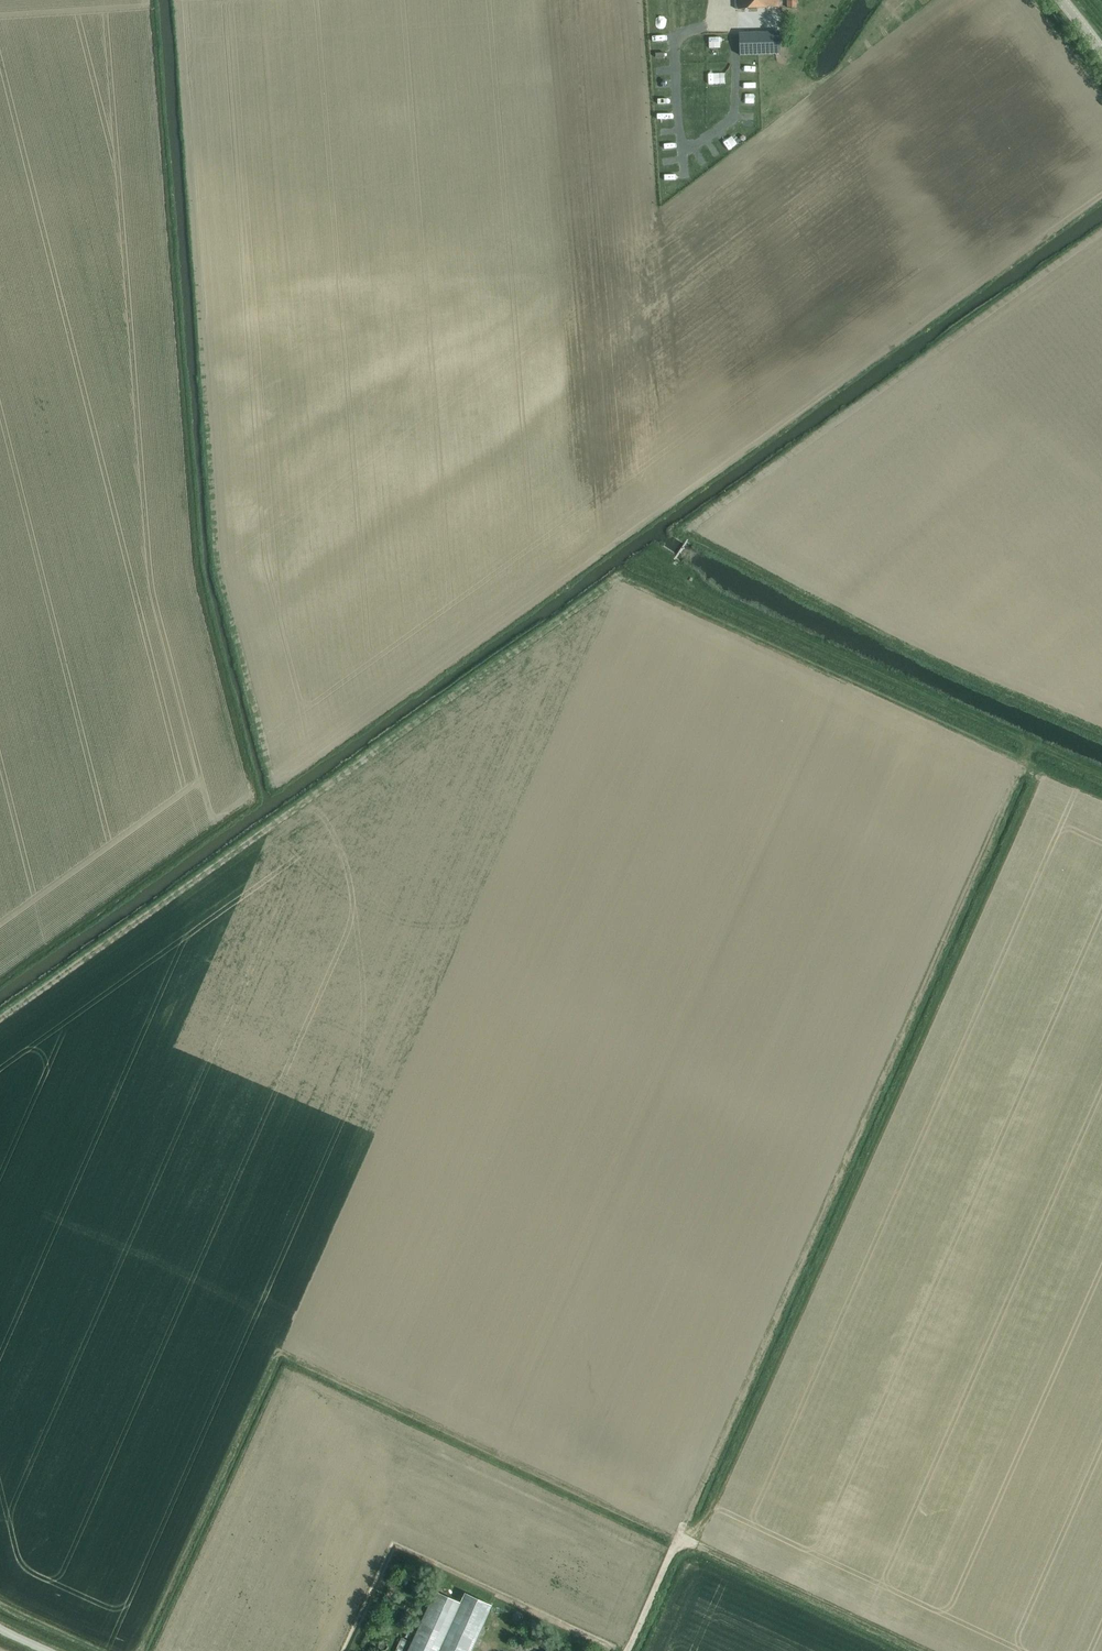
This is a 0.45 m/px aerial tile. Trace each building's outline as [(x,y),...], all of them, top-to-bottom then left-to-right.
[(780,8),(779,0),(738,0),(738,9),(780,8)] [(740,55),(780,54),(779,31),(740,32),(740,55)] [(492,1605),(464,1592),(460,1602),(435,1590),(411,1644),(407,1650),(471,1650),(492,1605)]
